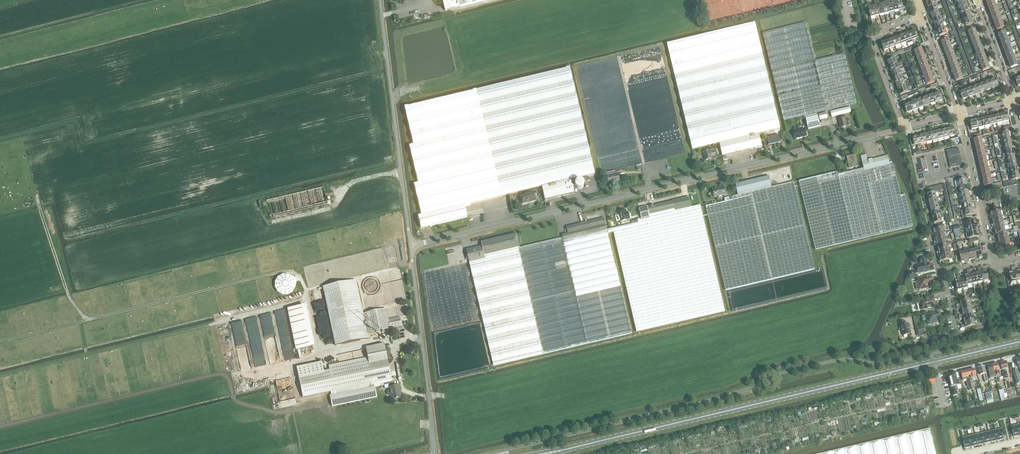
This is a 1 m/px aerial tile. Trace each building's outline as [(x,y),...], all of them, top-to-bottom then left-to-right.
[(444,7),(445,10),(486,0),(442,0),(444,7)] [(880,4),(878,0),(876,1),(880,15),(885,14),(882,4),(880,4)] [(957,4),(959,9),(967,7),(967,6),(965,1),(957,4)] [(871,17),(875,16),(873,6),(870,7),(869,2),(867,3),(871,17)] [(936,5),(928,8),(931,14),(938,11),(936,5)] [(988,8),(991,13),(998,10),(996,5),(988,8)] [(960,15),(961,15),(969,12),(968,9),(969,8),(968,6),(967,6),(967,7),(959,9),(958,10),(960,15)] [(998,10),(991,13),(993,19),(1000,16),(998,10)] [(931,14),(933,19),(940,17),(938,11),(931,14)] [(961,15),(964,21),(971,18),(969,12),(961,15)] [(993,19),(995,25),(1002,22),(1000,16),(993,19)] [(940,17),(933,19),(935,25),(942,22),(940,17)] [(973,24),(971,18),(964,21),(966,26),(973,24)] [(719,143),(722,156),(762,147),(759,134),(780,128),(755,22),(667,43),(693,150),(719,143)] [(817,113),(856,103),(844,53),(815,61),(806,22),(763,33),(772,70),(778,96),(784,121),(802,116),(817,113)] [(935,25),(937,31),(945,28),(942,22),(935,25)] [(1005,28),(1002,22),(995,25),(997,30),(1005,28)] [(937,31),(939,37),(947,34),(945,28),(937,31)] [(968,31),(970,37),(977,34),(975,28),(968,31)] [(918,38),(915,30),(910,32),(912,40),(918,38)] [(998,34),(1000,39),(1007,37),(1005,31),(998,34)] [(907,44),(904,34),(903,34),(903,33),(902,32),(899,33),(899,34),(900,36),(898,36),(901,44),(907,42),(907,44)] [(910,32),(904,34),(907,44),(913,42),(912,40),(910,32)] [(979,40),(977,34),(970,37),(972,43),(979,40)] [(892,37),(892,39),(895,46),(901,44),(898,36),(897,35),(894,36),(893,36),(894,36),(892,37)] [(1009,43),(1007,37),(1000,39),(1003,45),(1009,43)] [(892,39),(887,41),(889,48),(895,46),(892,39)] [(941,41),(943,47),(950,44),(948,39),(941,41)] [(982,46),(979,40),(972,43),(974,48),(982,46)] [(884,51),(889,48),(887,41),(881,43),(884,51)] [(1011,48),(1009,43),(1003,45),(1005,51),(1011,48)] [(952,50),(950,44),(943,47),(945,53),(952,50)] [(977,54),(984,51),(982,46),(974,48),(977,54)] [(914,51),(916,56),(924,53),(922,48),(914,51)] [(1007,57),(1013,54),(1011,48),(1005,51),(1007,57)] [(955,56),(952,50),(945,53),(948,58),(955,56)] [(986,57),(984,51),(977,54),(979,60),(986,57)] [(926,59),(924,53),(916,56),(918,62),(926,59)] [(1015,60),(1013,54),(1007,57),(1009,62),(1015,60)] [(957,61),(955,56),(948,58),(950,64),(957,61)] [(981,65),(988,63),(986,57),(979,60),(981,65)] [(887,61),(890,66),(897,64),(895,58),(887,61)] [(928,65),(926,59),(918,62),(921,68),(928,65)] [(1011,68),(1017,65),(1015,60),(1009,62),(1011,68)] [(959,67),(957,61),(950,64),(952,70),(959,67)] [(990,68),(988,63),(981,65),(983,71),(990,68)] [(899,69),(897,64),(890,66),(892,72),(899,69)] [(923,73),(930,71),(928,65),(921,68),(923,73)] [(566,68),(476,90),(476,89),(473,90),(473,91),(408,106),(408,105),(404,106),(413,144),(409,145),(418,183),(414,184),(421,215),(419,216),(422,228),(467,217),(464,205),(542,186),(545,200),(574,193),(571,180),(595,174),(569,67),(566,68)] [(954,75),(961,73),(959,67),(952,70),(954,75)] [(902,75),(899,69),(892,72),(894,78),(902,75)] [(932,76),(930,71),(923,73),(925,79),(932,76)] [(963,78),(961,73),(954,75),(956,81),(963,78)] [(906,77),(903,78),(902,75),(894,78),(896,84),(904,81),(906,80),(906,77)] [(927,85),(935,82),(932,76),(925,79),(927,85)] [(996,78),(990,80),(993,88),(999,86),(996,78)] [(987,91),(993,88),(990,80),(984,83),(987,91)] [(906,86),(904,81),(896,84),(898,89),(906,86)] [(972,87),(975,95),(981,93),(978,85),(977,82),(971,84),(972,87)] [(981,93),(987,91),(984,83),(978,85),(981,93)] [(910,89),(907,90),(906,86),(898,89),(900,95),(911,91),(910,89)] [(969,97),(975,95),(972,87),(966,89),(969,97)] [(960,92),(963,100),(969,97),(966,89),(960,92)] [(940,91),(934,93),(937,102),(943,100),(940,91)] [(937,102),(934,93),(928,96),(931,104),(937,102)] [(928,96),(922,98),(925,106),(931,104),(928,96)] [(925,106),(922,98),(916,100),(919,109),(925,106)] [(916,100),(910,102),(913,111),(919,109),(916,100)] [(907,113),(913,111),(910,102),(904,105),(906,110),(905,110),(906,113),(907,113)] [(841,128),(847,126),(851,125),(849,117),(845,118),(844,114),(852,112),(850,107),(831,112),(832,117),(840,115),(841,119),(839,120),(841,128)] [(802,116),(803,119),(806,118),(809,130),(821,127),(817,113),(802,116)] [(1007,113),(1001,114),(1003,122),(1009,121),(1007,113)] [(995,115),(997,124),(1003,122),(1001,114),(995,115)] [(990,125),(997,124),(995,115),(988,117),(990,125)] [(988,117),(982,118),(984,127),(990,125),(988,117)] [(978,128),(984,127),(982,118),(976,120),(978,128)] [(972,129),(978,128),(976,120),(970,121),(972,129)] [(954,127),(948,129),(950,136),(949,137),(950,140),(958,138),(956,130),(955,130),(954,127)] [(796,139),(807,136),(805,128),(794,131),(796,139)] [(769,145),(781,142),(779,135),(767,138),(769,145)] [(916,135),(912,136),(912,137),(914,145),(917,144),(918,148),(921,147),(920,144),(918,136),(916,136),(916,135)] [(711,156),(717,154),(716,149),(704,152),(705,160),(712,159),(711,156)] [(1014,155),(1013,149),(1006,151),(1007,154),(1003,155),(1004,158),(1007,157),(1007,156),(1014,155)] [(892,165),(892,162),(889,162),(888,156),(868,160),(866,155),(861,156),(864,168),(838,174),(837,171),(799,181),(815,249),(854,240),(913,226),(905,195),(901,196),(893,164),(892,165)] [(850,168),(857,166),(855,155),(850,156),(851,159),(848,159),(850,168)] [(609,183),(620,181),(618,174),(616,174),(615,171),(607,173),(609,183)] [(769,176),(746,181),(749,192),(772,187),(769,176)] [(746,181),(735,184),(738,195),(749,192),(746,181)] [(738,195),(724,198),(725,201),(706,206),(726,290),(815,268),(793,182),(772,187),(749,192),(738,195)] [(992,185),(990,185),(990,186),(991,191),(997,190),(1003,188),(1001,183),(996,184),(992,185)] [(968,191),(967,185),(959,186),(960,190),(957,191),(957,193),(960,193),(960,192),(968,191)] [(714,197),(727,194),(725,186),(713,189),(714,197)] [(534,195),(534,192),(520,195),(522,204),(536,201),(535,198),(537,198),(536,194),(534,195)] [(692,207),(689,197),(648,207),(648,206),(639,208),(642,218),(650,217),(650,215),(675,209),(675,210),(692,207)] [(930,205),(931,211),(939,210),(939,206),(941,206),(941,203),(938,204),(930,205)] [(637,331),(725,311),(701,205),(692,207),(675,210),(675,209),(650,215),(650,217),(642,218),(632,221),(633,224),(613,228),(637,331)] [(974,214),(972,208),(964,210),(961,211),(963,218),(971,217),(971,215),(974,214)] [(627,212),(627,210),(619,212),(621,221),(630,219),(629,215),(628,211),(627,212)] [(944,218),(944,215),(941,216),(933,217),(934,223),(942,222),(941,218),(944,218)] [(567,227),(568,233),(562,235),(563,237),(564,241),(607,230),(604,217),(567,227)] [(994,227),(993,227),(993,229),(1004,226),(1008,226),(1006,220),(1003,221),(994,223),(994,227)] [(934,233),(933,233),(934,235),(944,233),(945,232),(944,227),(943,227),(942,228),(941,226),(938,227),(938,228),(938,229),(937,227),(935,228),(934,229),(934,230),(934,233)] [(619,280),(607,230),(564,241),(563,237),(546,241),(520,247),(518,248),(544,354),(632,333),(619,280)] [(968,233),(966,233),(968,239),(969,238),(980,236),(979,234),(978,234),(978,231),(968,233)] [(467,260),(469,260),(469,261),(486,257),(485,255),(518,248),(520,247),(517,233),(481,242),(482,246),(467,249),(468,256),(466,256),(467,260)] [(486,257),(469,261),(494,366),(544,354),(518,248),(485,255),(486,257)] [(939,254),(938,254),(938,256),(949,254),(950,253),(949,248),(948,249),(938,251),(939,254)] [(930,270),(929,263),(928,263),(926,257),(919,259),(921,265),(916,266),(917,266),(918,270),(917,271),(918,273),(925,271),(926,271),(930,270)] [(982,267),(980,267),(983,282),(984,282),(984,281),(988,280),(986,270),(983,271),(983,270),(982,267)] [(972,269),(970,270),(973,284),(974,284),(974,283),(978,282),(976,273),(972,273),(972,272),(973,272),(972,269)] [(916,271),(908,272),(909,275),(907,276),(906,279),(910,279),(917,277),(916,271)] [(962,275),(960,275),(963,290),(964,290),(964,288),(968,287),(966,278),(963,279),(962,278),(963,278),(962,275)] [(928,283),(933,282),(932,277),(918,280),(918,281),(915,282),(917,289),(919,289),(920,290),(929,288),(928,283)] [(391,328),(401,326),(399,317),(388,319),(386,308),(361,313),(355,281),(324,287),(335,344),(369,338),(368,332),(391,328)] [(923,309),(936,307),(934,299),(933,296),(930,297),(919,299),(919,302),(917,303),(919,310),(923,309)] [(956,305),(957,307),(971,303),(970,303),(969,298),(960,301),(961,304),(959,304),(956,305)] [(287,308),(296,349),(310,347),(314,346),(306,305),(302,305),(287,308)] [(973,313),(972,309),(962,311),(963,315),(962,315),(962,314),(959,315),(959,317),(974,314),(974,313),(973,313)] [(941,317),(940,312),(926,315),(922,316),(923,320),(926,320),(928,325),(937,323),(936,317),(938,316),(938,318),(941,317)] [(975,324),(974,320),(965,322),(965,325),(964,325),(961,326),(962,328),(976,325),(976,324),(975,324)] [(903,335),(911,334),(908,323),(906,324),(905,321),(899,322),(900,325),(901,325),(903,335)] [(322,362),(297,368),(303,398),(327,393),(331,392),(331,395),(330,395),(332,404),(332,407),(375,398),(377,397),(375,386),(389,383),(392,383),(383,344),(366,347),(368,357),(329,365),(330,369),(323,371),(322,362)] [(1006,361),(1000,363),(1002,370),(1004,379),(1008,378),(1006,369),(1008,369),(1006,361)] [(992,365),(987,366),(989,373),(990,379),(996,378),(992,365)] [(988,382),(986,374),(985,366),(978,368),(980,375),(983,374),(985,382),(988,382)] [(975,369),(968,370),(973,389),(975,389),(973,381),(977,380),(977,377),(976,374),(975,369)] [(970,390),(973,389),(968,370),(961,372),(962,378),(963,380),(967,379),(967,381),(966,381),(968,387),(969,387),(970,390)] [(953,376),(949,377),(949,379),(951,387),(954,386),(955,388),(951,389),(953,395),(957,394),(957,390),(958,390),(957,385),(959,385),(961,384),(961,381),(960,381),(958,373),(953,374),(953,376)] [(401,398),(399,385),(392,386),(392,383),(389,383),(390,390),(388,390),(387,391),(387,393),(388,394),(388,395),(390,396),(391,396),(392,399),(401,398)] [(1007,389),(999,390),(1001,398),(1004,397),(1003,394),(1008,393),(1007,389)] [(994,402),(994,401),(993,398),(992,398),(991,394),(991,392),(987,393),(985,393),(987,399),(988,402),(991,402),(992,403),(994,402)] [(1017,425),(1011,427),(1013,437),(1019,435),(1017,425)] [(930,429),(821,453),(936,453),(930,429)] [(1001,429),(995,430),(997,440),(1004,439),(1001,429)] [(995,430),(988,432),(991,442),(997,440),(995,430)] [(988,432),(982,433),(984,443),(991,442),(988,432)] [(982,433),(975,435),(978,445),(984,443),(982,433)] [(975,435),(969,436),(971,446),(978,445),(975,435)] [(969,436),(963,438),(965,448),(971,446),(969,436)]
